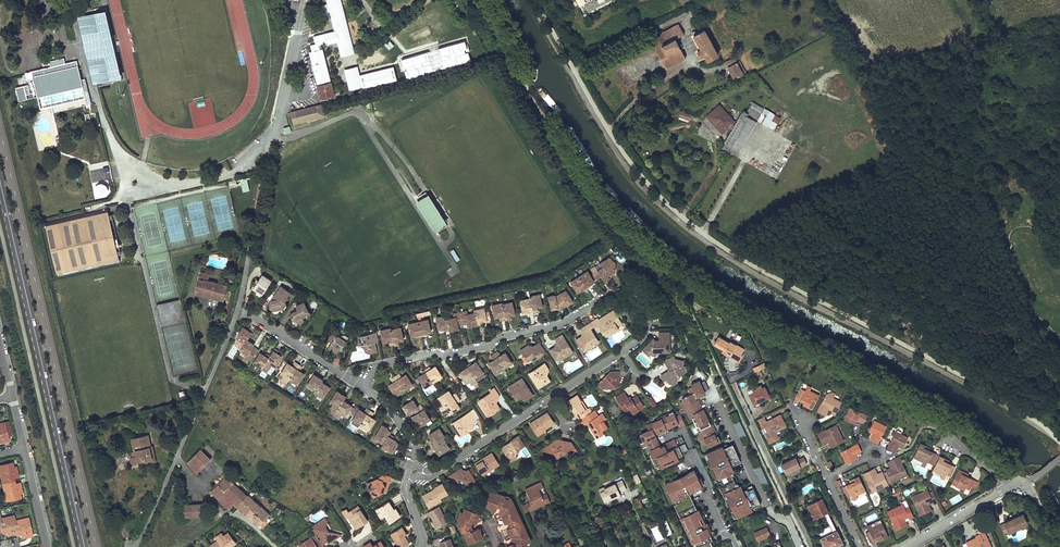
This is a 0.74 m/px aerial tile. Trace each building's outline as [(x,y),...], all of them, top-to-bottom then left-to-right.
[(585,4),(590,12),(598,8),(593,0),(585,4)] [(325,44),(337,42),(339,41),(341,48),(352,45),(350,39),(349,39),(341,8),(342,8),(341,1),(327,4),(320,6),(323,19),(331,17),(333,17),(334,23),(332,24),(334,31),(330,32),(317,35),(313,36),(315,43),(310,45),(311,51),(309,52),(321,99),(334,95),(322,48),(319,49),(318,45),(321,44),(325,43),(325,44)] [(104,8),(91,11),(91,13),(97,39),(95,39),(95,41),(94,42),(95,44),(95,46),(95,47),(96,50),(96,52),(98,54),(99,56),(101,55),(107,80),(107,83),(121,79),(119,69),(105,12),(104,8)] [(350,39),(342,8),(341,8),(349,39),(350,39)] [(89,32),(84,15),(84,13),(79,14),(79,16),(84,34),(89,32)] [(97,39),(91,13),(84,15),(89,32),(84,34),(86,41),(88,41),(89,41),(91,40),(94,57),(92,57),(90,58),(91,65),(96,64),(99,78),(100,82),(107,80),(101,55),(99,56),(98,54),(96,52),(96,50),(95,47),(95,46),(95,44),(94,42),(95,41),(95,39),(97,39)] [(663,31),(651,37),(667,68),(686,57),(676,39),(684,34),(678,23),(663,32),(663,31)] [(704,29),(694,35),(701,48),(697,50),(701,57),(704,55),(707,60),(718,54),(704,29)] [(354,53),(352,45),(341,48),(339,41),(337,42),(341,56),(354,53)] [(428,53),(402,59),(405,74),(442,66),(441,61),(430,64),(428,53)] [(734,58),(725,62),(734,79),(742,74),(734,58)] [(54,66),(65,64),(64,59),(55,60),(56,62),(50,63),(50,62),(42,64),(43,69),(54,66)] [(83,90),(76,61),(65,64),(54,66),(43,69),(25,73),(27,80),(33,78),(40,107),(73,100),(85,98),(86,103),(90,102),(87,91),(87,90),(83,90)] [(101,84),(100,82),(99,78),(96,64),(91,65),(95,83),(96,85),(101,84)] [(363,87),(360,75),(358,66),(344,70),(349,90),(363,87)] [(363,88),(397,80),(394,66),(360,75),(363,87),(363,88)] [(17,100),(32,98),(31,85),(16,86),(17,100)] [(719,103),(706,116),(722,133),(735,121),(719,103)] [(317,108),(309,120),(325,116),(322,105),(316,106),(317,108)] [(291,112),(294,124),(309,120),(317,108),(316,106),(291,112)] [(763,106),(756,120),(758,120),(774,130),(781,117),(763,106)] [(740,151),(758,120),(756,120),(742,112),(725,142),(740,151)] [(690,122),(692,117),(680,113),(678,118),(690,122)] [(665,137),(659,128),(643,135),(645,137),(647,139),(655,133),(661,140),(665,137)] [(655,133),(647,139),(645,137),(637,143),(642,149),(645,146),(648,150),(661,140),(655,133)] [(773,166),(782,171),(789,159),(780,154),(773,166)] [(249,178),(249,175),(237,178),(237,181),(240,181),(243,191),(249,190),(247,179),(249,178)] [(418,203),(428,197),(425,193),(416,198),(414,199),(435,234),(447,227),(445,224),(435,229),(418,203)] [(445,224),(428,197),(418,203),(435,229),(445,224)] [(111,220),(108,207),(45,221),(58,276),(121,262),(119,252),(112,224),(111,220)] [(609,257),(600,263),(603,267),(609,278),(613,275),(611,273),(614,271),(615,263),(609,257)] [(595,266),(590,269),(599,281),(603,279),(604,281),(609,278),(603,267),(597,271),(595,266)] [(588,270),(579,276),(587,288),(591,286),(590,284),(589,283),(594,279),(588,270)] [(208,281),(209,274),(200,271),(198,278),(208,281)] [(272,280),(262,274),(254,287),(264,293),(272,280)] [(579,276),(571,281),(577,291),(582,288),(583,289),(584,290),(587,288),(579,276)] [(195,293),(224,300),(228,285),(208,281),(198,278),(195,293)] [(294,294),(280,285),(268,304),(269,309),(271,310),(274,312),(284,310),(287,304),(284,302),(287,298),(290,300),(294,294)] [(264,293),(254,287),(253,289),(257,292),(262,295),(264,293)] [(566,290),(557,296),(564,307),(568,305),(573,301),(566,290)] [(540,294),(530,296),(530,298),(533,313),(538,312),(537,308),(537,306),(543,305),(540,294)] [(555,295),(549,296),(552,310),(559,308),(560,310),(564,307),(557,296),(555,297),(555,295)] [(530,298),(521,300),(523,311),(529,310),(529,311),(530,315),(534,315),(533,313),(530,298)] [(309,314),(304,301),(297,304),(298,308),(294,309),(296,313),(294,314),(293,314),(290,319),(294,321),(300,325),(303,320),(302,317),(309,314)] [(512,301),(502,304),(505,319),(506,321),(511,320),(509,315),(509,314),(515,313),(512,301)] [(502,303),(492,305),(494,316),(500,315),(500,316),(501,320),(505,319),(502,304),(502,303)] [(445,312),(435,314),(438,325),(443,324),(444,326),(445,329),(449,328),(449,330),(457,328),(456,323),(462,321),(462,322),(468,321),(469,326),(482,324),(481,321),(481,319),(491,317),(489,310),(484,311),(483,307),(474,309),(475,313),(470,314),(469,310),(460,312),(460,311),(446,314),(445,312)] [(617,326),(622,323),(613,309),(603,316),(597,319),(596,318),(590,322),(594,328),(598,333),(601,330),(603,334),(610,330),(612,333),(618,329),(617,326)] [(585,333),(575,339),(582,349),(586,346),(588,348),(599,341),(591,330),(594,328),(590,322),(585,325),(581,328),(585,333)] [(390,327),(393,342),(394,343),(398,342),(397,339),(396,337),(403,335),(400,325),(390,327)] [(390,326),(380,328),(382,338),(388,337),(388,339),(389,343),(393,342),(390,327),(390,326)] [(247,332),(242,329),(238,335),(235,342),(242,347),(247,340),(253,331),(250,328),(248,330),(247,332)] [(377,332),(359,336),(358,339),(359,345),(364,344),(366,351),(369,353),(377,351),(375,342),(379,341),(377,332)] [(345,333),(335,337),(330,340),(331,342),(329,346),(334,350),(339,349),(340,347),(341,345),(343,346),(344,344),(348,343),(347,340),(350,336),(345,333)] [(669,352),(669,333),(658,333),(659,341),(659,343),(656,343),(654,341),(653,339),(645,347),(652,354),(653,352),(656,355),(659,352),(669,352)] [(573,351),(562,334),(557,337),(555,338),(558,343),(549,349),(554,359),(559,356),(561,359),(573,351)] [(731,342),(730,344),(720,337),(715,345),(724,351),(727,353),(726,354),(731,357),(731,356),(733,352),(741,357),(745,351),(731,342)] [(242,347),(238,354),(242,357),(240,360),(247,365),(257,350),(254,347),(255,346),(252,344),(247,340),(242,347)] [(532,360),(533,360),(545,352),(539,342),(533,345),(529,348),(527,345),(524,347),(520,349),(527,360),(531,358),(532,360)] [(277,346),(270,355),(264,366),(268,368),(270,364),(275,367),(283,355),(278,352),(279,351),(281,348),(277,346)] [(494,353),(503,368),(512,362),(506,353),(501,356),(500,354),(497,351),(494,353)] [(270,355),(267,353),(265,356),(264,358),(259,355),(252,364),(261,369),(264,366),(270,355)] [(489,364),(495,373),(503,368),(494,353),(490,356),(492,359),(493,361),(489,364)] [(674,359),(672,356),(663,361),(667,368),(670,368),(669,372),(666,372),(661,375),(660,377),(663,381),(665,380),(668,383),(672,384),(676,381),(678,374),(680,375),(681,370),(684,371),(685,366),(682,366),(683,361),(674,359)] [(471,363),(467,365),(474,376),(483,370),(481,367),(477,361),(472,365),(471,363)] [(282,380),(286,383),(289,379),(298,364),(295,362),(293,366),(292,368),(287,365),(281,373),(285,376),(282,380)] [(545,362),(528,373),(535,383),(537,381),(540,386),(544,383),(550,380),(544,371),(549,368),(545,362)] [(303,367),(298,364),(289,379),(298,385),(304,376),(299,373),(300,371),(303,367)] [(474,376),(467,365),(463,368),(464,370),(460,373),(466,382),(469,380),(472,384),(477,380),(476,380),(474,376)] [(430,367),(425,369),(433,382),(443,376),(436,366),(432,369),(430,367)] [(420,378),(425,387),(433,382),(425,369),(422,371),(424,375),(420,378)] [(485,374),(483,370),(474,376),(476,380),(485,374)] [(610,371),(598,382),(604,388),(614,388),(619,384),(619,371),(610,371)] [(399,373),(395,376),(404,390),(413,384),(407,375),(402,378),(401,376),(399,373)] [(313,375),(307,385),(315,391),(322,380),(323,379),(320,376),(319,377),(318,379),(313,375)] [(389,386),(396,395),(404,390),(395,376),(391,378),(393,381),(394,382),(389,386)] [(532,394),(521,377),(510,384),(513,388),(510,390),(515,399),(520,396),(521,398),(524,396),(526,399),(528,397),(532,394)] [(708,446),(721,440),(713,423),(711,424),(709,421),(710,420),(704,407),(703,408),(699,397),(707,394),(706,391),(709,389),(705,380),(702,381),(700,378),(690,383),(691,386),(687,388),(690,393),(681,397),(682,400),(679,401),(684,412),(687,411),(690,419),(693,417),(697,427),(700,435),(699,436),(703,446),(707,444),(708,446)] [(315,391),(314,393),(323,398),(330,387),(325,384),(326,383),(327,382),(322,380),(315,391)] [(749,394),(754,404),(769,397),(764,386),(756,391),(750,393),(749,394)] [(490,391),(477,400),(484,411),(486,409),(489,414),(493,411),(499,407),(494,399),(499,396),(493,387),(489,390),(490,391)] [(805,391),(802,389),(797,399),(804,402),(810,405),(808,408),(812,410),(819,395),(810,391),(809,393),(805,391)] [(447,390),(437,396),(443,405),(458,396),(455,391),(451,394),(450,395),(447,390)] [(336,392),(330,401),(339,407),(344,399),(347,395),(343,393),(342,394),(342,396),(336,392)] [(629,398),(625,392),(616,398),(625,412),(630,409),(633,414),(644,407),(638,396),(633,399),(631,401),(629,398)] [(582,400),(578,394),(569,400),(573,406),(571,407),(579,419),(581,418),(592,411),(588,406),(587,407),(585,408),(580,401),(582,400)] [(833,398),(826,395),(817,412),(821,414),(825,415),(828,410),(832,412),(838,401),(833,398)] [(443,405),(439,407),(443,413),(447,410),(449,413),(458,407),(455,403),(456,402),(460,399),(458,396),(443,405)] [(651,396),(647,398),(651,406),(655,404),(651,396)] [(354,409),(351,407),(346,404),(347,402),(347,401),(344,399),(339,407),(333,415),(339,419),(342,414),(345,416),(347,412),(351,415),(354,409)] [(418,406),(413,399),(403,406),(405,409),(407,413),(413,409),(415,413),(423,408),(420,404),(418,406)] [(838,401),(832,412),(837,413),(841,402),(838,401)] [(363,413),(358,409),(352,420),(360,425),(370,410),(366,408),(363,413)] [(430,419),(423,408),(415,413),(410,417),(413,422),(416,420),(418,423),(420,426),(430,419)] [(867,416),(850,408),(844,420),(855,425),(857,421),(863,424),(867,416)] [(592,411),(581,418),(585,425),(587,423),(589,422),(590,424),(589,427),(594,435),(601,430),(602,431),(608,427),(599,414),(598,414),(595,409),(592,411)] [(374,413),(370,410),(360,425),(369,431),(375,421),(370,418),(374,413)] [(476,419),(470,410),(450,422),(457,432),(461,430),(463,433),(467,430),(472,427),(470,424),(476,419)] [(679,428),(684,425),(679,413),(676,415),(674,410),(668,413),(669,414),(649,423),(652,429),(640,434),(644,442),(646,441),(652,454),(650,454),(656,467),(683,455),(679,445),(671,448),(668,441),(663,444),(664,446),(660,448),(654,435),(677,424),(679,428)] [(554,422),(548,412),(535,420),(530,423),(535,432),(544,427),(544,428),(554,422)] [(766,421),(764,417),(758,419),(762,428),(765,427),(767,432),(764,433),(766,438),(768,437),(770,438),(772,441),(778,438),(775,431),(774,430),(775,428),(776,428),(778,430),(785,426),(783,421),(780,414),(766,421)] [(739,419),(733,422),(740,439),(746,436),(739,419)] [(8,440),(7,436),(12,435),(9,421),(0,423),(0,442),(8,440)] [(883,431),(886,427),(874,421),(868,432),(872,434),(870,440),(873,441),(877,444),(881,437),(883,431)] [(386,426),(383,425),(376,437),(380,440),(379,442),(383,445),(389,434),(390,431),(388,430),(389,428),(386,426)] [(443,432),(439,426),(429,432),(432,437),(430,438),(427,440),(428,441),(443,432)] [(544,427),(535,432),(537,435),(546,430),(544,428),(544,427)] [(822,431),(817,433),(820,439),(822,445),(829,442),(831,447),(844,441),(837,427),(831,430),(830,428),(822,431)] [(443,432),(428,441),(430,445),(442,437),(445,436),(443,432)] [(902,449),(907,438),(896,432),(893,437),(891,442),(887,449),(891,450),(895,452),(898,447),(902,449)] [(150,446),(148,434),(131,438),(134,451),(136,451),(137,455),(132,457),(130,457),(132,465),(138,463),(145,462),(145,461),(151,459),(149,447),(150,446)] [(394,436),(389,434),(383,445),(381,447),(387,451),(394,452),(399,443),(396,440),(393,438),(394,436)] [(504,451),(509,458),(511,461),(520,455),(519,452),(517,450),(525,445),(518,435),(511,440),(511,441),(513,444),(510,446),(506,444),(504,451)] [(449,447),(442,437),(430,445),(433,449),(435,448),(438,454),(449,447)] [(554,441),(545,447),(548,451),(555,452),(557,457),(562,454),(562,450),(564,449),(568,450),(570,449),(564,440),(558,444),(555,442),(554,441)] [(571,442),(564,440),(570,449),(577,450),(571,442)] [(705,454),(720,487),(734,481),(732,475),(734,474),(733,472),(735,471),(732,465),(735,464),(736,465),(741,462),(733,443),(724,447),(723,445),(705,454)] [(857,443),(840,452),(846,464),(857,459),(855,455),(861,452),(859,448),(857,443)] [(925,446),(921,444),(914,457),(923,462),(924,459),(928,462),(931,463),(936,455),(929,451),(924,448),(925,446)] [(156,461),(152,446),(150,446),(149,447),(151,459),(145,461),(145,462),(138,463),(139,465),(156,461)] [(199,449),(186,461),(197,472),(210,459),(199,449)] [(479,461),(475,463),(481,472),(488,467),(490,470),(499,464),(492,452),(485,456),(486,458),(480,462),(479,461)] [(943,457),(939,455),(931,469),(941,474),(942,472),(946,474),(949,476),(954,466),(947,462),(942,460),(943,457)] [(781,462),(785,473),(807,465),(804,456),(797,459),(796,457),(781,462)] [(905,469),(899,457),(892,460),(888,462),(890,467),(886,469),(892,482),(905,476),(903,470),(905,469)] [(11,463),(0,465),(0,472),(3,483),(13,481),(12,477),(18,476),(17,471),(16,466),(12,467),(11,463)] [(754,467),(763,489),(769,487),(760,464),(754,467)] [(463,469),(462,467),(457,470),(453,473),(456,476),(459,480),(460,479),(462,482),(464,480),(465,482),(470,479),(463,469)] [(867,471),(864,473),(870,486),(872,485),(875,490),(888,484),(882,471),(877,474),(874,468),(870,470),(867,471)] [(467,470),(463,469),(470,479),(476,480),(468,469),(467,470)] [(958,469),(951,483),(959,487),(961,485),(965,488),(968,489),(970,485),(974,487),(977,482),(973,480),(965,476),(960,473),(962,471),(958,469)] [(694,470),(686,474),(688,477),(675,484),(673,481),(666,484),(671,495),(674,494),(678,503),(674,505),(692,542),(694,541),(697,546),(713,546),(711,541),(713,539),(691,492),(695,490),(694,488),(701,484),(694,470)] [(380,478),(368,483),(374,496),(383,492),(384,487),(383,483),(381,479),(384,480),(389,481),(391,476),(382,473),(380,478)] [(236,487),(226,476),(211,491),(228,509),(234,503),(235,502),(238,504),(246,496),(241,490),(240,491),(239,490),(243,485),(239,481),(237,483),(239,484),(236,487)] [(846,486),(843,487),(848,497),(852,495),(855,494),(856,495),(865,490),(859,476),(856,478),(857,480),(850,484),(846,486)] [(13,484),(13,481),(3,483),(7,500),(19,497),(18,493),(22,492),(21,489),(20,483),(13,484)] [(543,486),(541,481),(525,489),(531,501),(527,503),(527,504),(530,510),(531,511),(535,508),(534,506),(540,503),(540,504),(549,500),(547,493),(542,496),(538,488),(543,486)] [(734,481),(720,487),(735,518),(760,507),(759,504),(761,503),(753,487),(748,489),(747,488),(744,490),(741,485),(737,487),(734,481)] [(620,492),(626,489),(623,482),(619,484),(618,482),(604,488),(605,490),(600,492),(605,502),(621,495),(620,492)] [(440,497),(448,493),(442,483),(434,487),(435,489),(427,494),(433,504),(442,500),(440,497)] [(434,487),(421,494),(426,502),(428,507),(433,504),(427,494),(435,489),(434,487)] [(528,545),(526,544),(527,540),(529,541),(530,539),(524,527),(522,527),(520,524),(522,523),(517,514),(516,514),(514,510),(516,510),(510,497),(508,496),(507,498),(503,497),(504,495),(487,489),(484,500),(487,501),(485,505),(489,507),(491,511),(495,509),(496,504),(497,502),(501,503),(500,505),(498,510),(502,511),(504,515),(501,516),(504,523),(509,520),(511,519),(514,524),(511,525),(507,528),(509,534),(512,533),(513,536),(512,540),(517,542),(520,542),(519,546),(516,545),(511,543),(508,545),(509,546),(527,546),(528,545)] [(916,500),(913,502),(920,516),(926,512),(931,510),(928,504),(932,502),(927,492),(926,490),(914,495),(916,500)] [(931,490),(927,492),(932,502),(933,503),(937,501),(931,490)] [(237,506),(236,506),(256,526),(257,525),(262,520),(267,515),(250,497),(254,493),(251,491),(246,496),(238,504),(237,506)] [(638,497),(634,500),(638,508),(643,506),(638,497)] [(828,511),(822,498),(807,505),(816,522),(826,517),(824,513),(827,512),(828,511)] [(386,514),(391,521),(400,515),(398,512),(395,508),(394,509),(392,510),(390,508),(392,506),(389,500),(378,507),(380,510),(378,512),(382,517),(386,514)] [(540,503),(534,506),(535,508),(550,502),(549,500),(540,504),(540,503)] [(192,504),(184,504),(185,516),(193,516),(192,504)] [(200,504),(192,504),(193,516),(201,515),(200,504)] [(889,517),(895,530),(902,527),(906,525),(903,518),(908,516),(903,506),(902,504),(889,510),(892,515),(889,517)] [(362,524),(368,520),(358,505),(348,511),(351,515),(348,516),(355,526),(360,522),(362,524)] [(907,505),(903,506),(908,516),(908,517),(912,515),(907,505)] [(448,523),(438,506),(427,512),(429,517),(431,516),(433,521),(437,528),(448,523)] [(470,542),(482,537),(477,527),(472,530),(470,530),(468,525),(469,520),(471,521),(475,523),(479,513),(464,507),(462,512),(460,517),(461,517),(460,521),(459,521),(457,525),(461,532),(462,532),(466,540),(468,538),(470,542)] [(348,511),(346,508),(342,510),(346,517),(348,516),(351,515),(348,511)] [(836,531),(827,512),(824,513),(826,517),(830,527),(833,533),(836,531)] [(13,515),(0,519),(3,530),(7,530),(8,535),(17,533),(14,521),(13,515)] [(1010,520),(1000,525),(1004,534),(1026,523),(1022,515),(1010,520)] [(327,520),(325,517),(312,526),(314,528),(311,530),(314,534),(322,545),(328,541),(329,544),(335,540),(334,539),(340,535),(339,533),(332,532),(330,534),(328,531),(326,531),(325,529),(327,520)] [(32,535),(28,518),(14,521),(17,533),(22,532),(23,537),(32,535)] [(672,533),(666,520),(662,523),(668,535),(672,533)] [(865,533),(870,543),(876,540),(883,537),(884,539),(886,538),(888,537),(881,523),(879,520),(866,526),(868,531),(865,533)] [(401,526),(391,532),(396,539),(394,540),(399,546),(402,546),(404,546),(410,542),(404,534),(406,533),(401,526)] [(842,543),(836,531),(833,533),(830,527),(819,532),(822,539),(821,539),(825,546),(833,546),(836,546),(842,543)] [(209,546),(210,546),(226,546),(229,545),(230,546),(235,542),(227,532),(222,536),(217,540),(209,546)] [(314,534),(311,536),(319,546),(322,546),(323,546),(322,545),(314,534)] [(968,546),(981,546),(979,543),(983,541),(980,534),(976,536),(976,537),(973,539),(970,540),(971,542),(967,544),(968,546)] [(311,536),(304,541),(303,546),(319,546),(311,536)] [(450,538),(440,541),(442,546),(457,546),(456,545),(453,546),(450,538)]
